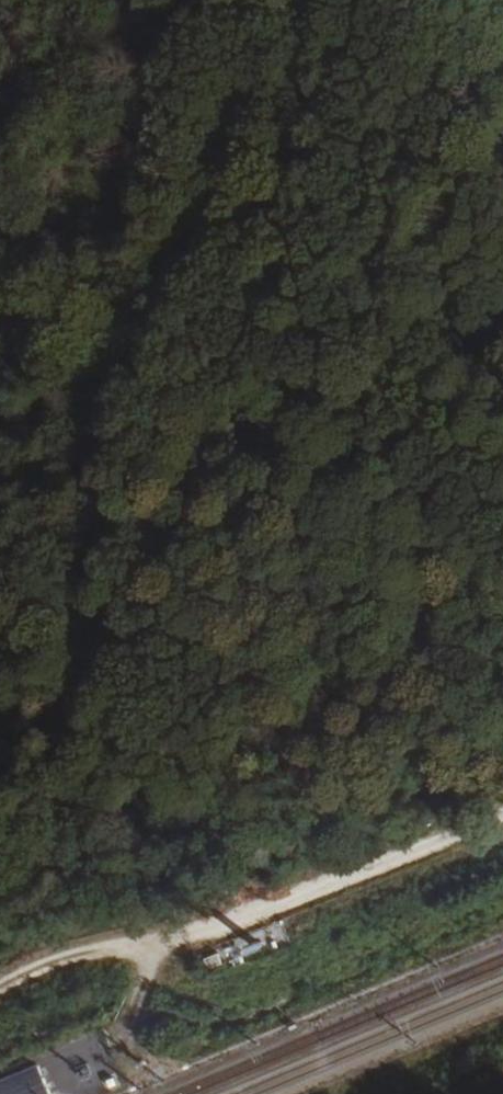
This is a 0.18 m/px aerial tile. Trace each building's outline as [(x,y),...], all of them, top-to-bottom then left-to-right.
[(205,971),(224,965),(218,947),(199,954),(205,971)] [(53,1093),(37,1058),(0,1074),(0,1093),(53,1093)]
